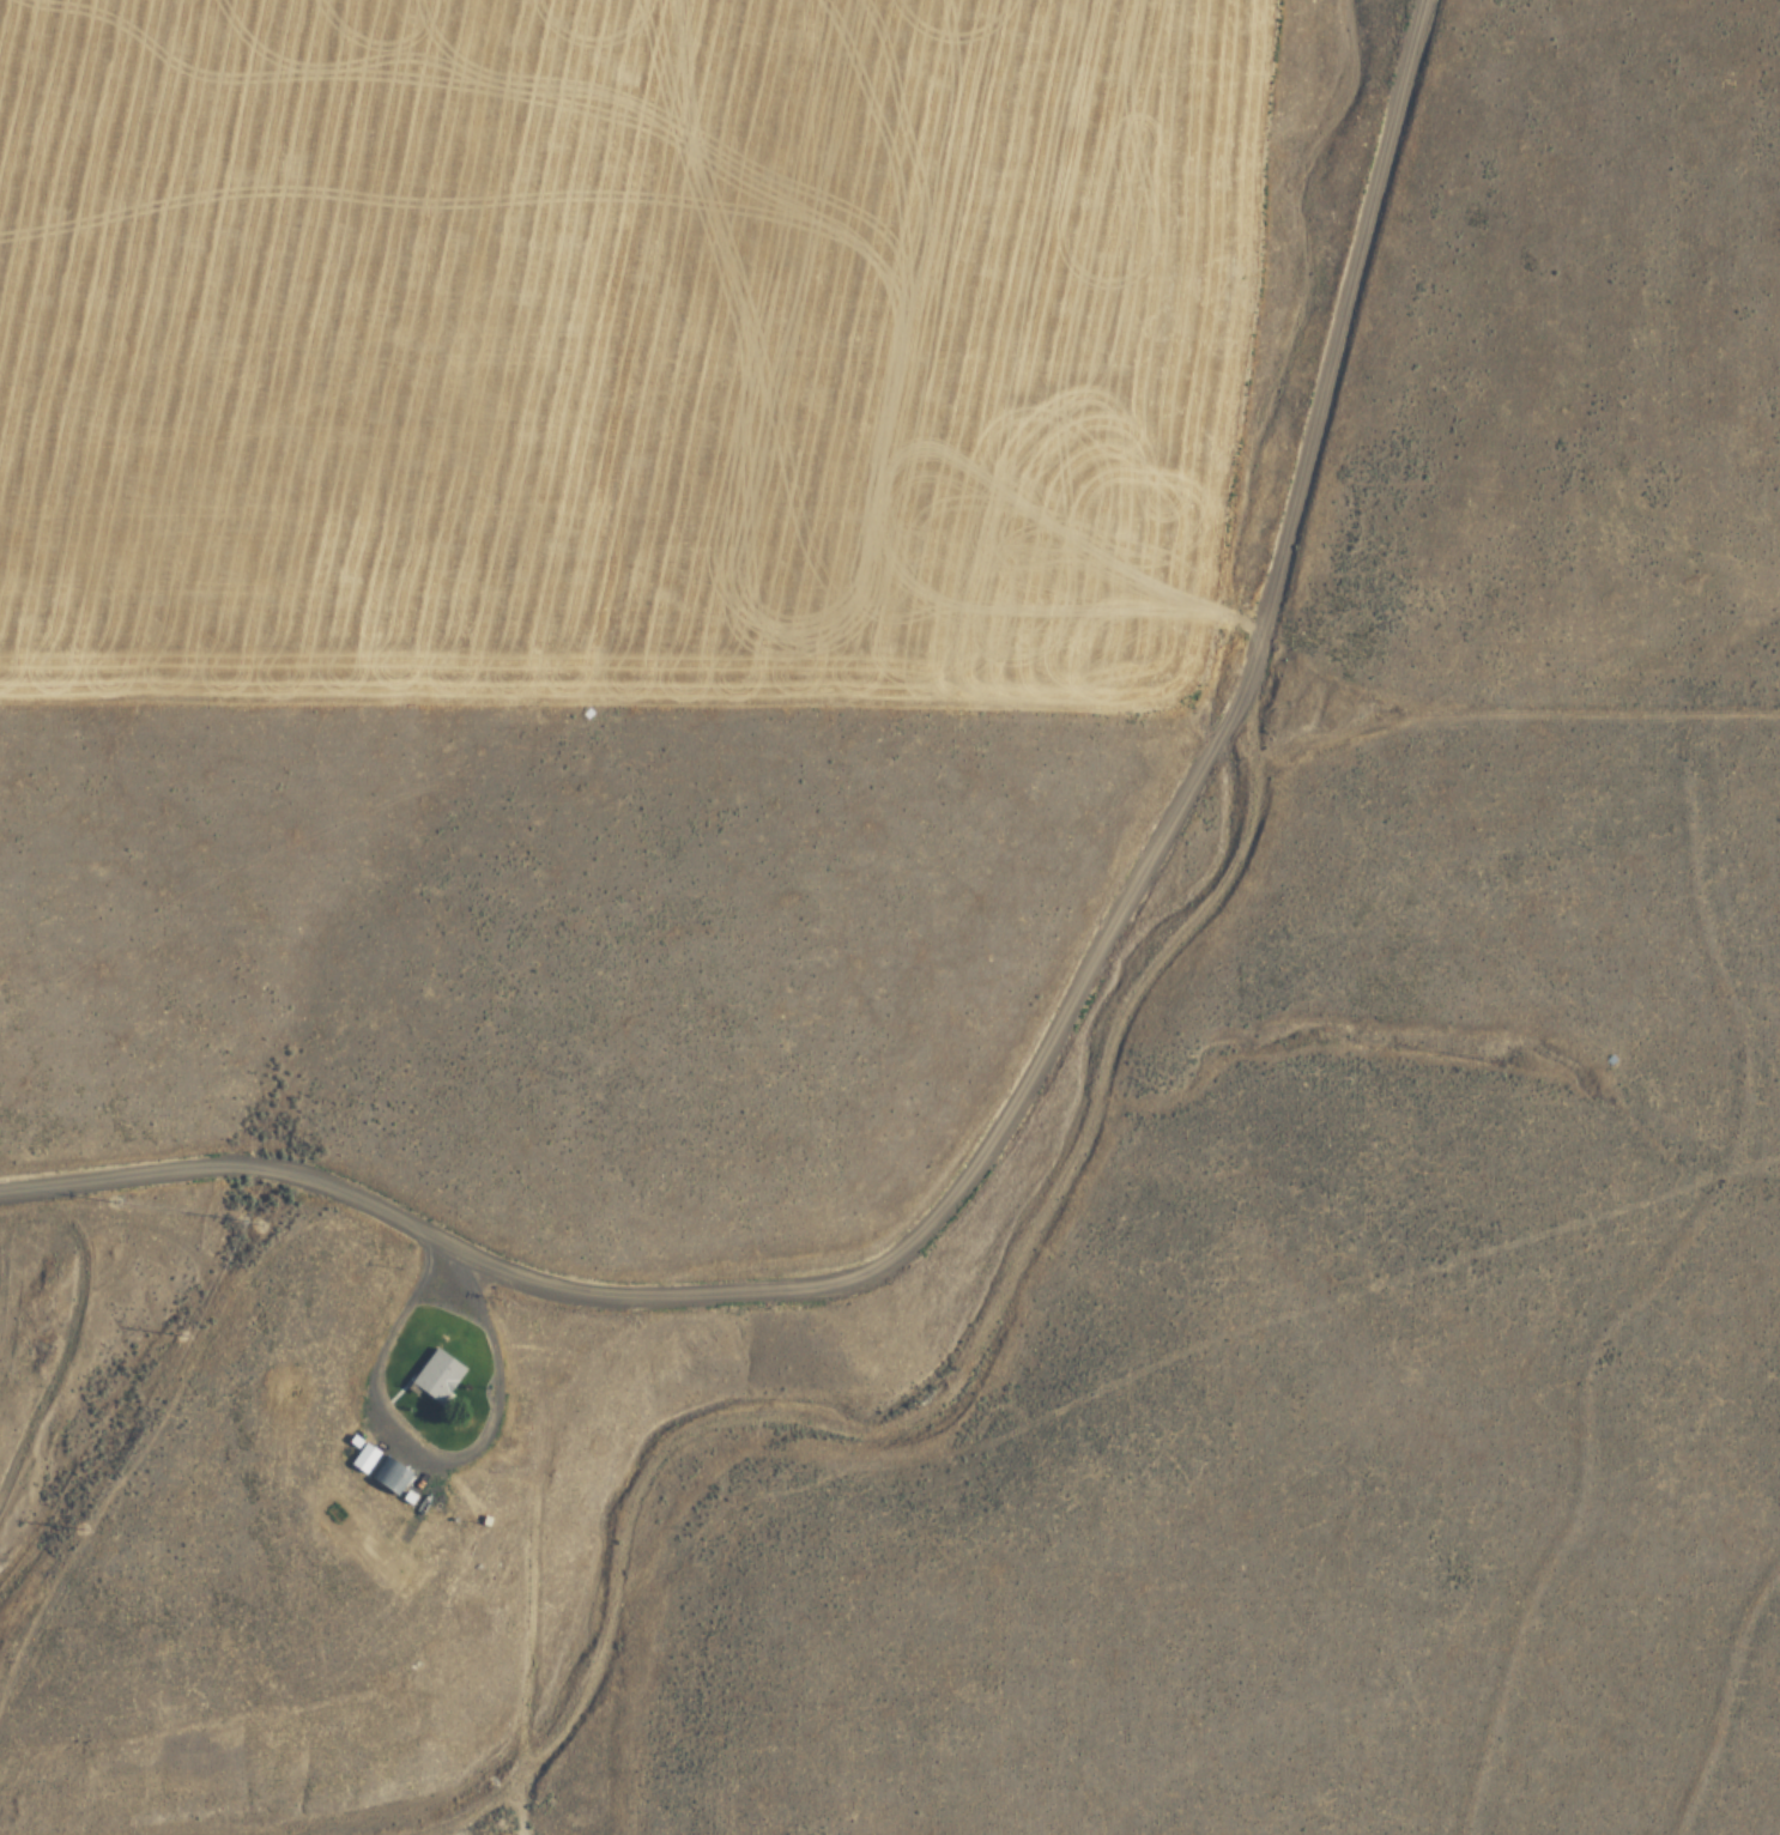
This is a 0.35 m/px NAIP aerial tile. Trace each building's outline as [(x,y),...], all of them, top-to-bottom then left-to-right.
[(458,1368),(426,1351),(405,1391),(438,1407),(458,1368)] [(409,1478),(383,1460),(367,1482),(393,1500),(409,1478)]
